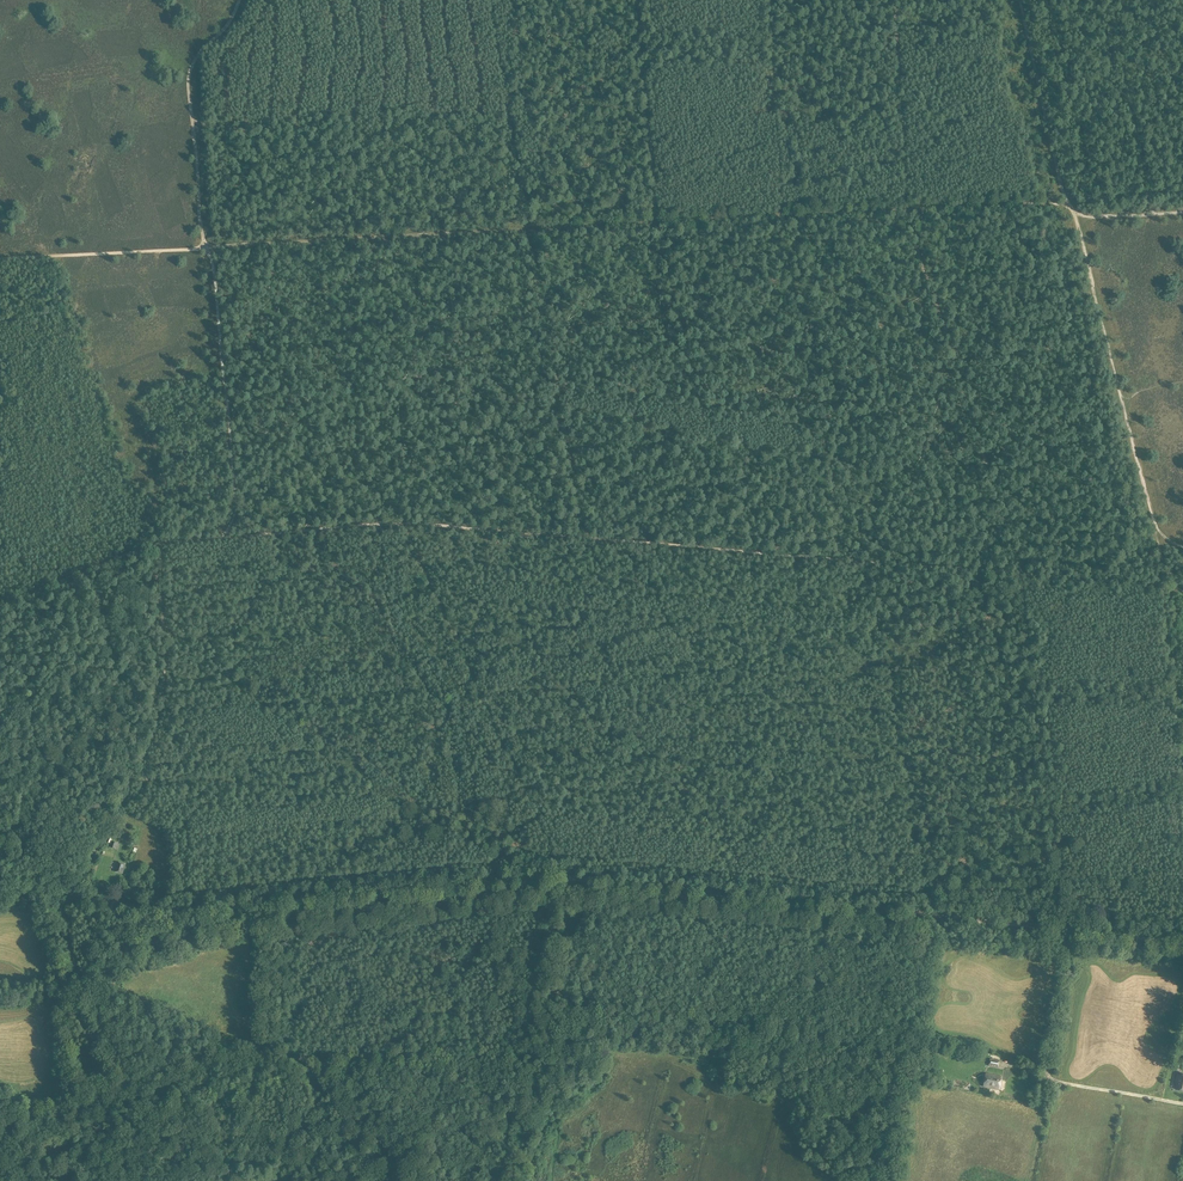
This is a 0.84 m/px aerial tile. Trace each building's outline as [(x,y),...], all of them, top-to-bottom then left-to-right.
[(107,846),(115,849),(114,850),(119,852),(121,844),(118,843),(119,838),(111,835),(110,837),(107,846)] [(115,871),(123,873),(125,864),(116,862),(115,871)] [(998,1068),(1000,1060),(990,1058),(988,1066),(998,1068)] [(986,1073),(984,1086),(999,1089),(1002,1077),(986,1073)]
